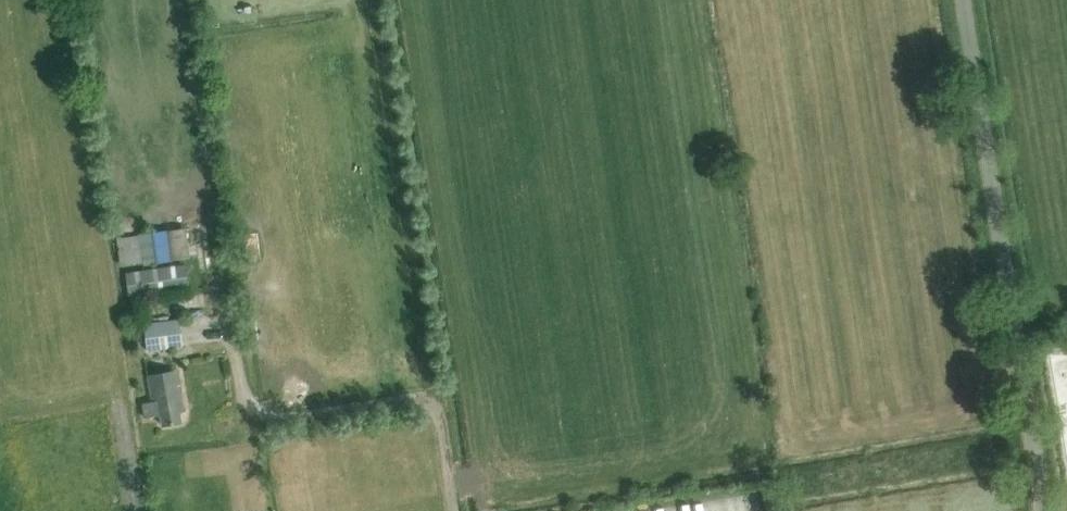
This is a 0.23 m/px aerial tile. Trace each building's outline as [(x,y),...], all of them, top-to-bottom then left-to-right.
[(190,256),(185,227),(116,237),(120,266),(190,256)] [(188,289),(185,265),(125,273),(128,297),(188,289)] [(147,350),(181,345),(177,318),(144,323),(147,350)] [(179,413),(185,412),(177,370),(147,376),(152,402),(142,404),(145,419),(160,416),(162,426),(181,423),(179,413)]
